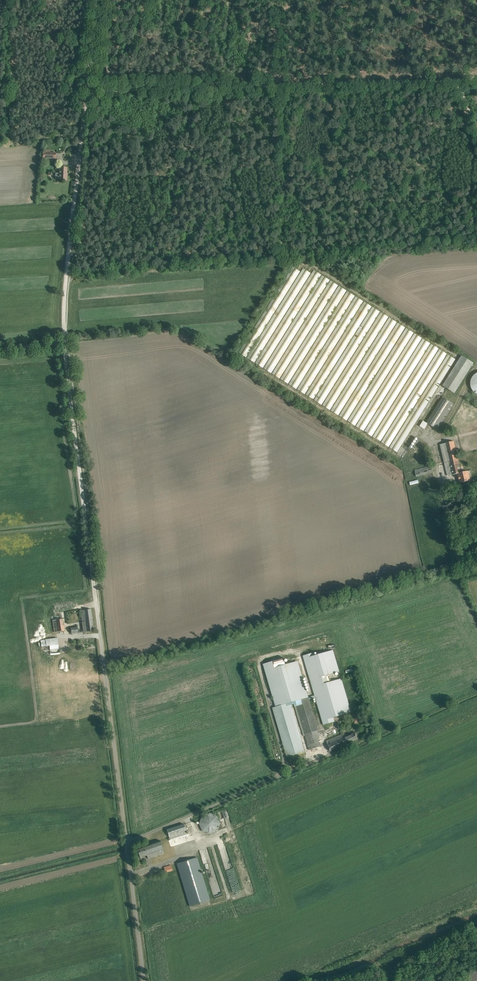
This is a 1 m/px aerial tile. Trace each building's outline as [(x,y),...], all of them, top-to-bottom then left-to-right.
[(59,179),(67,179),(67,168),(66,167),(65,166),(62,166),(61,167),(60,167),(60,173),(56,173),(55,179),(59,179)] [(301,272),(292,267),(238,353),(397,452),(455,359),(314,270),(311,274),(304,269),(301,272)] [(455,393),(474,363),(461,355),(442,385),(455,393)] [(443,397),(429,418),(426,423),(423,421),(420,426),(424,429),(428,423),(437,429),(453,404),(443,397)] [(445,443),(440,444),(445,464),(450,463),(453,475),(458,473),(460,483),(465,482),(470,481),(468,471),(461,473),(459,463),(454,441),(445,443)] [(431,466),(415,470),(416,477),(432,472),(431,466)] [(91,609),(86,610),(80,610),(82,624),(83,632),(94,631),(91,609)] [(62,619),(52,620),(54,632),(64,631),(63,625),(62,619)] [(314,652),(303,656),(315,695),(308,697),(309,700),(315,698),(323,725),(335,721),(333,717),(351,712),(341,678),(327,683),(327,682),(331,680),(329,676),(325,677),(325,676),(339,671),(333,650),(315,655),(314,652)] [(284,658),(263,664),(276,707),(273,708),(287,757),(305,751),(291,705),(296,703),(309,750),(321,746),(316,730),(318,730),(311,704),(309,700),(308,697),(298,663),(286,666),(284,658)] [(352,715),(355,724),(361,722),(360,719),(363,718),(361,712),(352,715)] [(326,741),(328,747),(330,751),(358,739),(355,732),(346,736),(344,733),(326,741)] [(208,833),(210,833),(213,833),(215,831),(217,829),(219,827),(219,824),(219,821),(218,819),(216,816),(214,815),(211,814),(208,814),(206,815),(203,816),(201,818),(200,820),(200,823),(200,826),(201,828),(203,831),(205,832),(208,833)] [(187,834),(184,824),(167,829),(170,839),(187,834)] [(160,841),(137,848),(140,857),(147,855),(148,859),(153,857),(155,856),(164,853),(164,852),(163,850),(160,841)] [(177,863),(179,872),(190,906),(210,900),(197,857),(177,863)]
